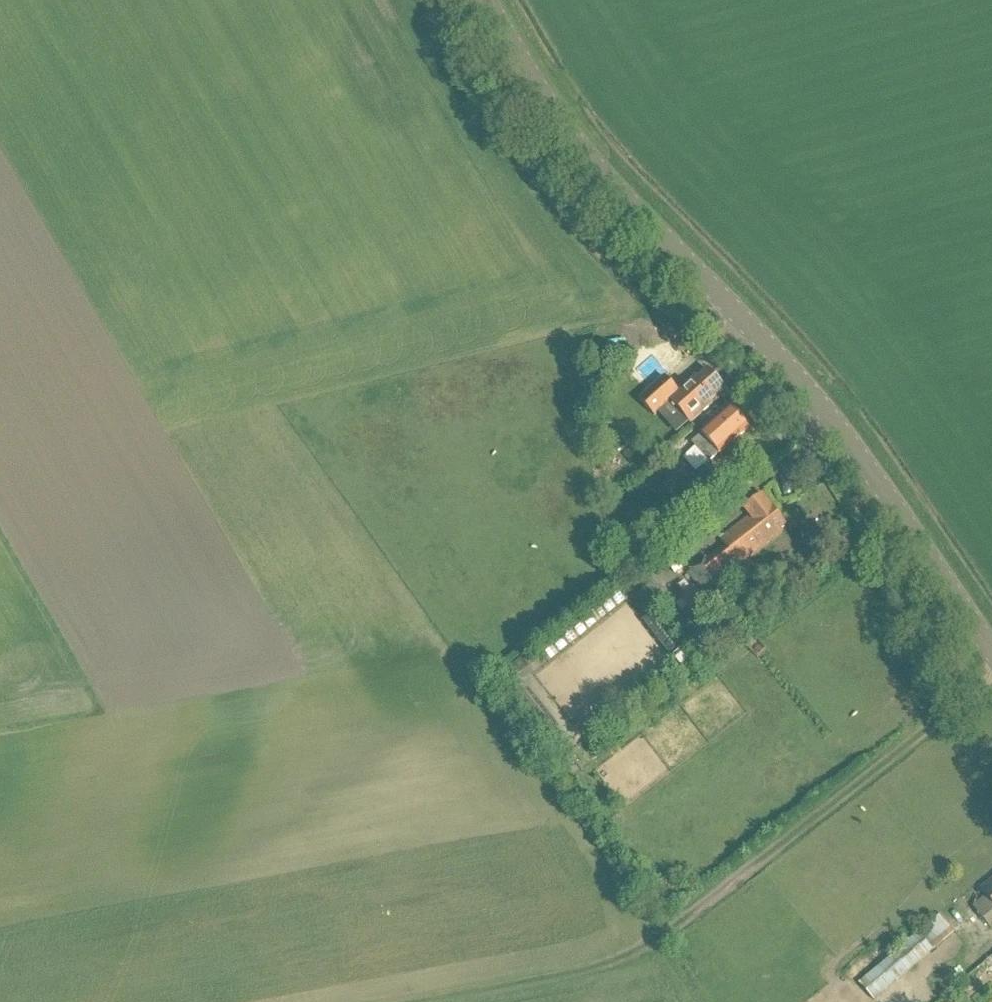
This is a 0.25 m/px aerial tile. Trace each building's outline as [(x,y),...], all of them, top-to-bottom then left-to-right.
[(665,378),(625,413),(640,430),(671,402),(690,424),(713,404),(710,402),(724,390),(708,372),(699,381),(696,378),(679,394),(665,378)] [(732,409),(692,444),(711,464),(750,430),(732,409)] [(717,484),(703,469),(679,491),(693,506),(717,484)] [(784,525),(763,498),(746,512),(752,520),(722,543),(727,550),(724,553),(722,551),(689,576),(700,590),(696,594),(701,600),(705,597),(716,611),(726,604),(721,597),(732,589),(722,575),(738,563),(741,567),(784,534),(779,529),(784,525)] [(519,660),(506,673),(515,682),(528,669),(519,660)] [(542,740),(560,726),(524,680),(506,694),(542,740)] [(983,891),(991,902),(991,883),(983,891)] [(981,913),(991,926),(991,925),(991,904),(981,913)] [(874,1001),(876,1001),(956,934),(941,916),(859,985),(874,1001)]
